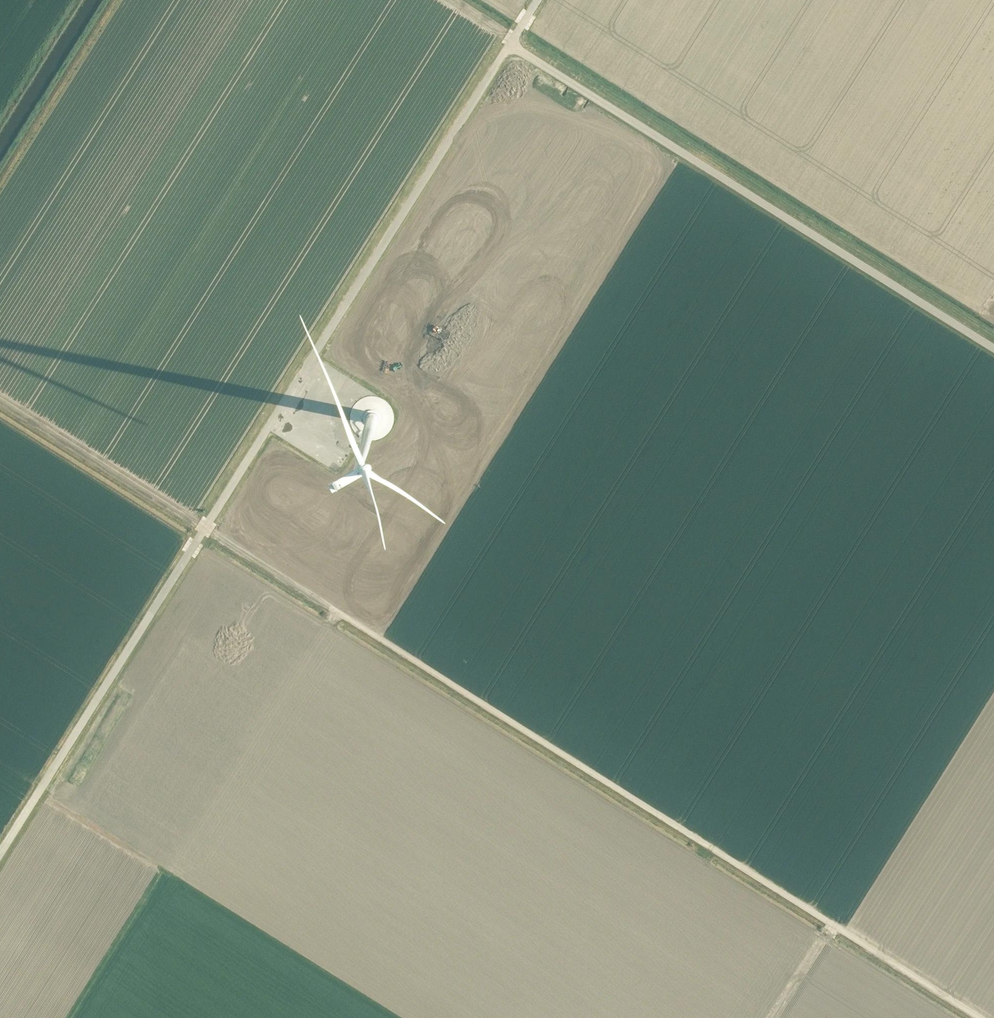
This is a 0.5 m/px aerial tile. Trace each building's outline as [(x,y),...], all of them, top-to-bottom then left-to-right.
[(377,418),(377,417),(377,416),(377,415),(376,414),(376,413),(375,413),(375,412),(374,412),(373,411),(372,411),(371,411),(370,411),(369,411),(368,412),(367,413),(366,413),(366,414),(365,415),(365,416),(365,417),(365,418),(365,419),(366,420),(366,421),(367,421),(368,422),(369,423),(370,423),(371,423),(372,423),(373,423),(374,422),(375,422),(375,421),(376,421),(376,420),(377,419),(377,418)]
